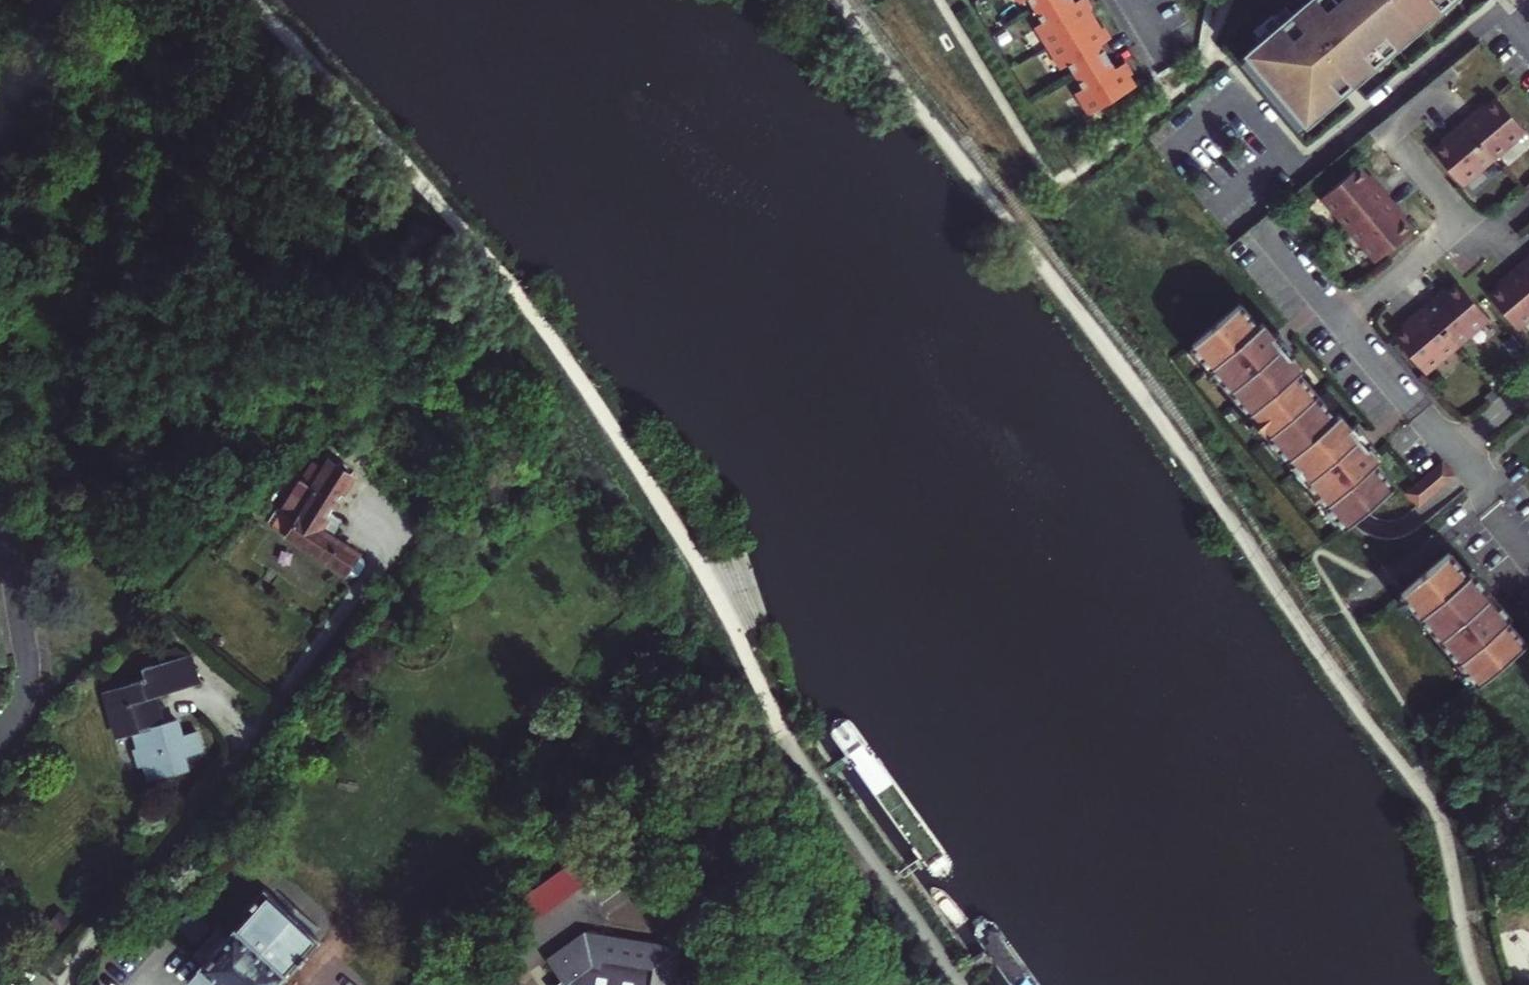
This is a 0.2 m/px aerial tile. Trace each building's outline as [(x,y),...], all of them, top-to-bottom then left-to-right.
[(1042,22),(1035,26),(1061,68),(1067,64),(1082,89),(1076,92),(1089,114),(1135,87),(1127,74),(1131,72),(1125,62),(1115,68),(1100,44),(1110,38),(1104,29),(1101,31),(1087,8),(1090,6),(1087,0),(1079,0),(1075,3),(1073,0),(1028,0),(1042,22)] [(1234,49),(1292,117),(1431,0),(1292,0),(1234,49)] [(1473,109),(1460,120),(1490,157),(1521,132),(1494,99),(1476,113),(1473,109)] [(1449,135),(1432,150),(1459,182),(1490,157),(1460,120),(1446,132),(1449,135)] [(1401,226),(1355,166),(1321,192),(1371,254),(1401,226)] [(1512,265),(1528,286),(1528,257),(1528,258),(1525,254),(1512,265)] [(1484,294),(1511,327),(1528,312),(1528,286),(1512,265),(1498,276),(1501,280),(1484,294)] [(1433,297),(1419,308),(1450,345),(1481,319),(1454,287),(1436,301),(1433,297)] [(1188,340),(1340,523),(1354,511),(1388,484),(1368,460),(1372,456),(1333,410),(1330,413),(1293,369),(1297,365),(1259,319),(1255,323),(1236,300),(1188,340)] [(1409,323),(1392,337),(1419,370),(1450,345),(1419,308),(1406,319),(1409,323)] [(1417,506),(1455,474),(1440,457),(1403,489),(1417,506)] [(321,478),(278,538),(356,592),(367,577),(368,574),(336,551),(346,537),(334,529),(357,493),(333,476),(328,483),(321,478)] [(478,521),(472,529),(482,538),(489,530),(478,521)] [(1459,568),(1441,546),(1392,586),(1468,677),(1516,637),(1497,614),(1501,611),(1463,565),(1459,568)] [(188,655),(197,685),(201,684),(192,654),(188,655)] [(142,685),(108,694),(122,738),(137,735),(141,748),(137,749),(142,765),(148,763),(154,780),(189,770),(184,756),(203,751),(196,730),(183,733),(178,719),(161,723),(153,697),(197,685),(188,655),(141,668),(144,678),(140,679),(142,685)] [(281,976),(285,980),(318,944),(312,939),(316,934),(304,923),(299,927),(262,892),(239,917),(241,920),(184,979),(190,984),(273,984),(281,976)] [(578,935),(540,962),(553,982),(549,984),(671,984),(676,955),(578,935)]
